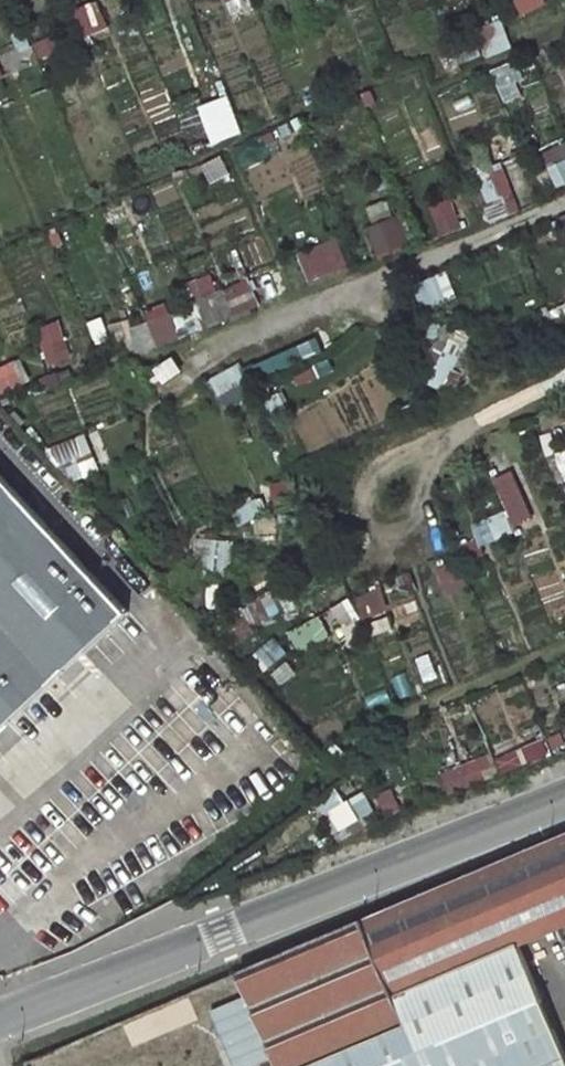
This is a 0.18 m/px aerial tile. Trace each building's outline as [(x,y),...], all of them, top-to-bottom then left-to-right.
[(404,218),(372,226),(380,258),(412,249),(404,218)] [(342,241),(304,253),(314,284),(352,272),(342,241)] [(65,322),(42,325),(48,366),(71,362),(65,322)] [(516,471),(496,479),(516,527),(536,518),(516,471)] [(125,614),(0,480),(0,730),(125,614)] [(274,1065),(563,1065),(513,943),(564,922),(564,835),(237,974),(274,1065)]
